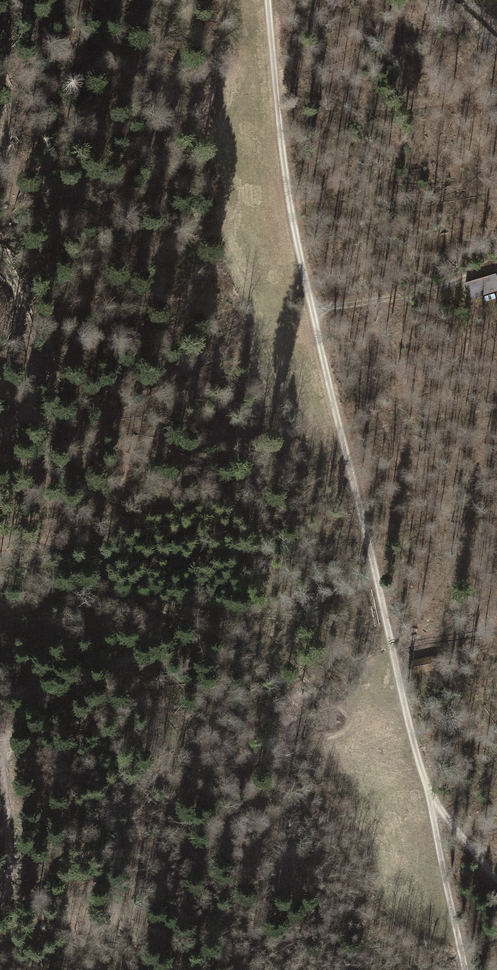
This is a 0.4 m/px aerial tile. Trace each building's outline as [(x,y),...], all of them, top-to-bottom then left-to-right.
[(466,284),(471,300),(477,298),(496,292),(496,277),(496,275),(481,280),(469,284),(466,284)] [(431,656),(418,659),(422,671),(436,668),(433,655),(431,656)]
